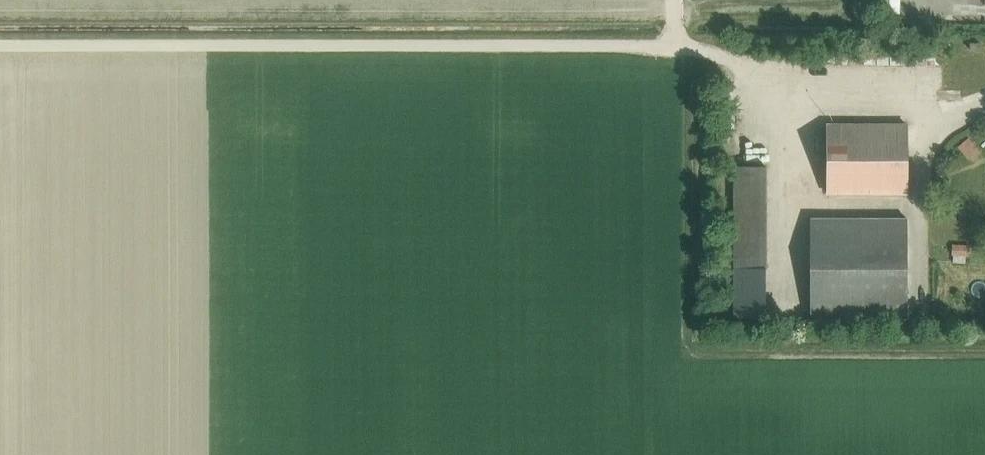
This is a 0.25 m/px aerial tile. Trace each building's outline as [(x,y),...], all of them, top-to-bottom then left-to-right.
[(878,14),(899,15),(899,0),(878,0),(878,14)] [(828,195),(907,195),(906,125),(827,125),(828,195)] [(766,168),(733,168),(734,269),(766,269),(766,168)] [(907,219),(811,219),(811,319),(907,319),(907,219)]
